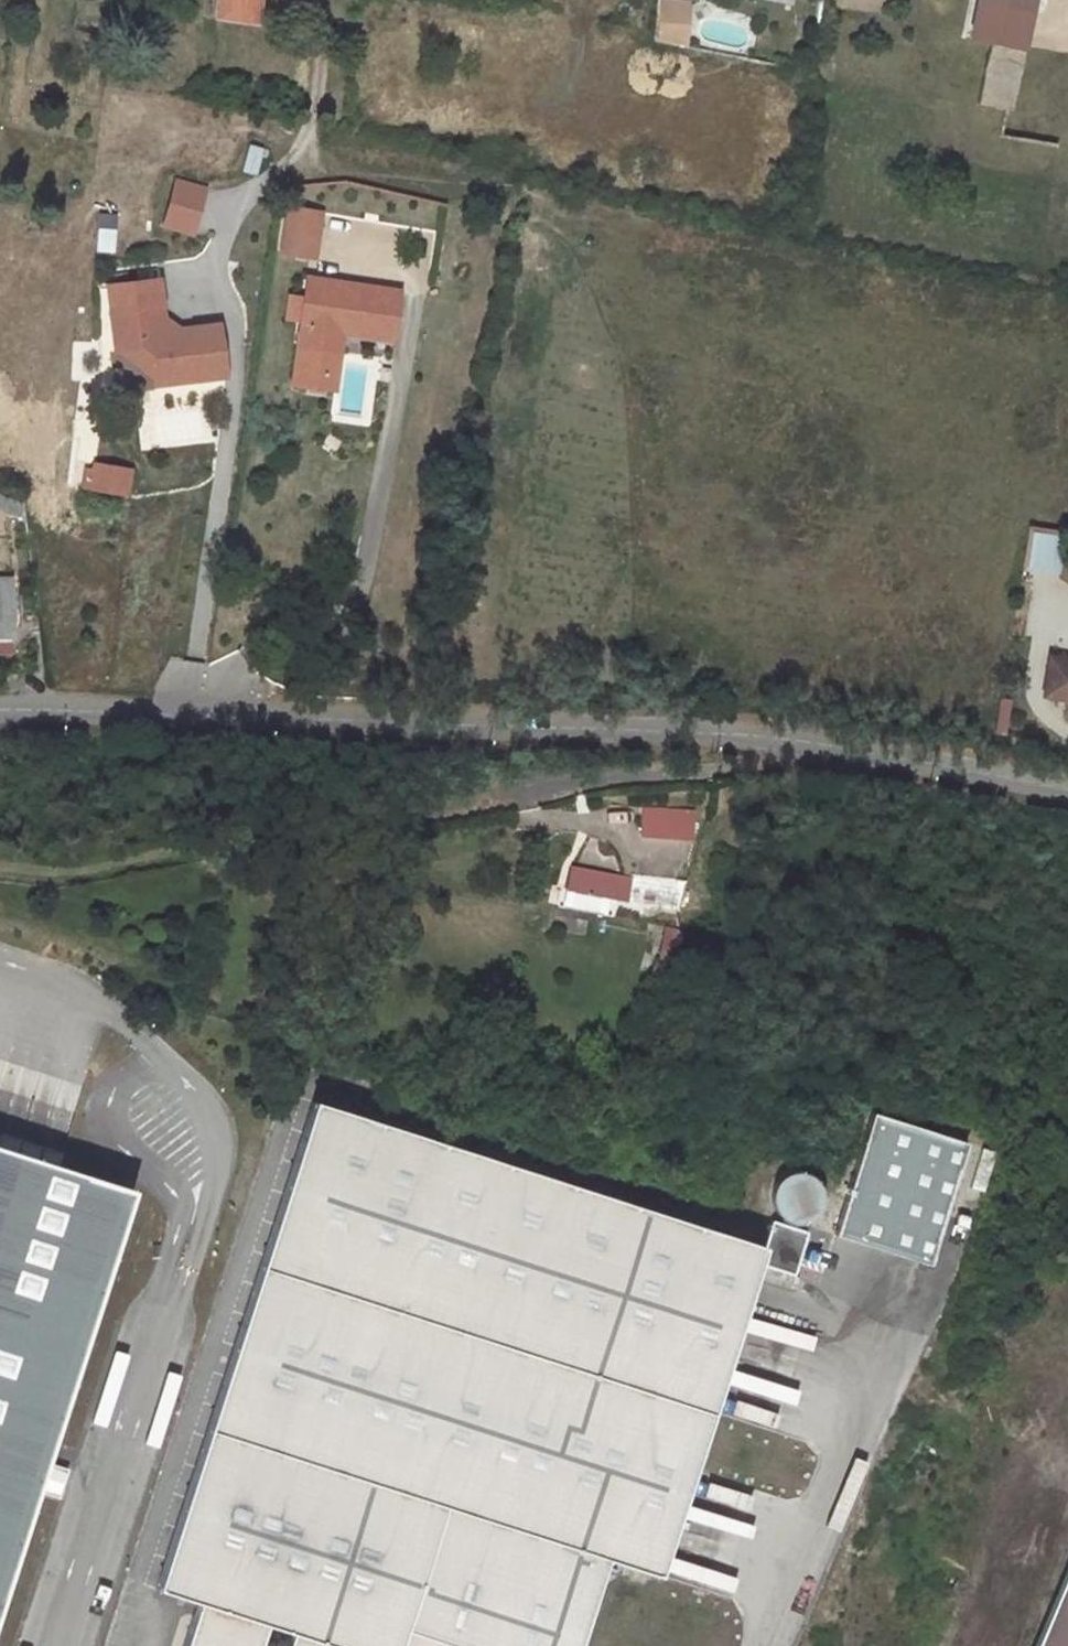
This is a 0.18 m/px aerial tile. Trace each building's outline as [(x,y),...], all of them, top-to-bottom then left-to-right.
[(221,17),(257,24),(259,0),(223,0),(221,17)] [(1033,0),(981,0),(973,37),(991,41),(979,103),(1009,109),(1033,0)] [(654,41),(682,46),(685,5),(657,2),(654,41)] [(246,146),(244,172),(258,174),(261,147),(246,146)] [(175,177),(163,227),(197,235),(209,185),(175,177)] [(318,259),(326,209),(287,203),(279,252),(318,259)] [(96,250),(113,251),(117,215),(100,213),(96,250)] [(157,293),(169,292),(166,266),(115,271),(121,337),(126,336),(140,335),(156,348),(158,362),(159,371),(230,365),(225,313),(198,315),(199,322),(176,324),(159,312),(157,293)] [(312,269),(301,267),(298,284),(309,285),(312,269)] [(393,283),(312,269),(309,285),(298,284),(290,335),(322,340),(327,314),(386,324),(393,283)] [(169,292),(157,293),(159,312),(176,324),(199,322),(198,315),(185,317),(170,306),(169,292)] [(386,324),(327,314),(322,340),(332,342),(334,324),(385,332),(386,324)] [(140,335),(126,336),(158,362),(156,348),(140,335)] [(199,463),(192,422),(174,424),(181,466),(199,463)] [(91,458),(86,486),(132,493),(136,465),(91,458)] [(29,507),(34,489),(7,482),(5,500),(29,507)] [(1024,564),(1032,565),(1037,529),(1067,534),(1067,527),(1031,522),(1024,564)] [(1037,529),(1032,565),(1067,569),(1067,567),(1067,534),(1037,529)] [(18,631),(27,566),(0,562),(0,629),(18,631)] [(0,629),(0,639),(16,641),(18,631),(0,629)] [(1067,700),(1067,662),(1048,659),(1041,694),(1067,700)] [(640,836),(689,839),(691,810),(642,808),(640,836)] [(604,903),(671,921),(677,902),(571,871),(561,907),(600,917),(604,903)] [(765,1250),(315,1103),(157,1589),(199,1603),(264,1624),(289,1632),(332,1645),(578,1645),(606,1560),(659,1577),(760,1266),(795,1278),(809,1235),(798,1231),(800,1226),(808,1224),(813,1221),(816,1218),(819,1215),(823,1206),(823,1201),(822,1193),(820,1189),(815,1183),(811,1180),(804,1177),(797,1176),(790,1177),(786,1179),(782,1182),(779,1186),(774,1195),(773,1203),(777,1214),(781,1220),(784,1222),(782,1226),(774,1223),(765,1250)] [(973,1147),(879,1117),(838,1240),(933,1270),(973,1147)] [(0,1145),(0,1146),(60,1164),(63,1154),(3,1135),(0,1145)] [(39,1490),(47,1464),(136,1189),(60,1164),(0,1146),(0,1609),(39,1490)] [(973,1190),(986,1193),(993,1153),(980,1150),(973,1190)] [(47,1464),(39,1490),(60,1496),(68,1471),(47,1464)] [(1033,1645),(1067,1645),(1067,1562),(1033,1645)] [(199,1603),(185,1645),(257,1645),(264,1624),(199,1603)] [(289,1632),(285,1645),(332,1645),(289,1632)]
